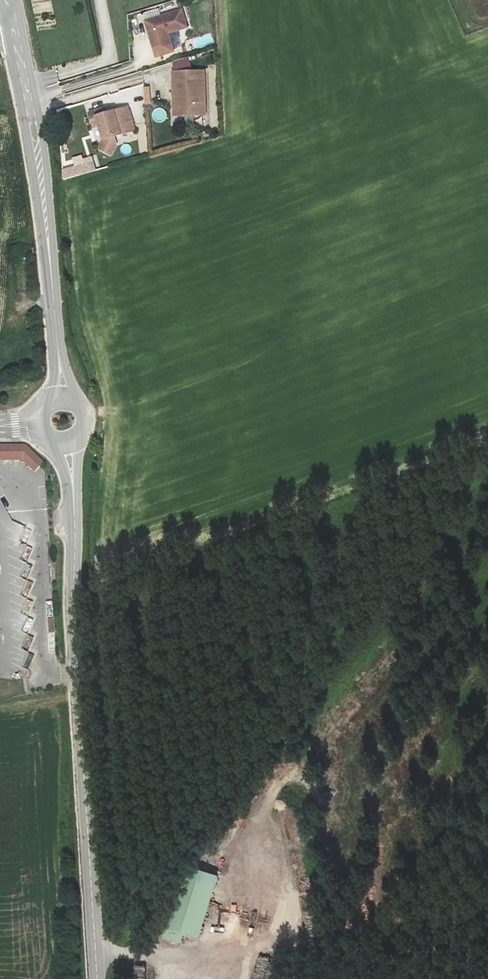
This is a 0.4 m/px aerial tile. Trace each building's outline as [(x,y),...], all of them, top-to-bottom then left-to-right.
[(182,11),(146,22),(154,50),(171,45),(168,34),(187,28),(182,11)] [(204,71),(173,73),(175,117),(207,115),(204,71)] [(103,111),(90,115),(94,129),(100,127),(105,141),(100,150),(112,156),(117,146),(115,138),(135,132),(128,108),(104,116),(103,111)] [(155,109),(155,119),(165,120),(165,109),(155,109)] [(73,158),(76,166),(62,170),(63,179),(96,169),(92,156),(82,159),(81,155),(73,158)] [(0,445),(0,458),(22,458),(35,471),(43,462),(26,445),(0,445)] [(22,590),(26,582),(19,579),(26,564),(13,559),(7,573),(13,576),(10,584),(22,590)] [(199,938),(217,875),(183,865),(162,938),(181,943),(183,934),(199,938)]
